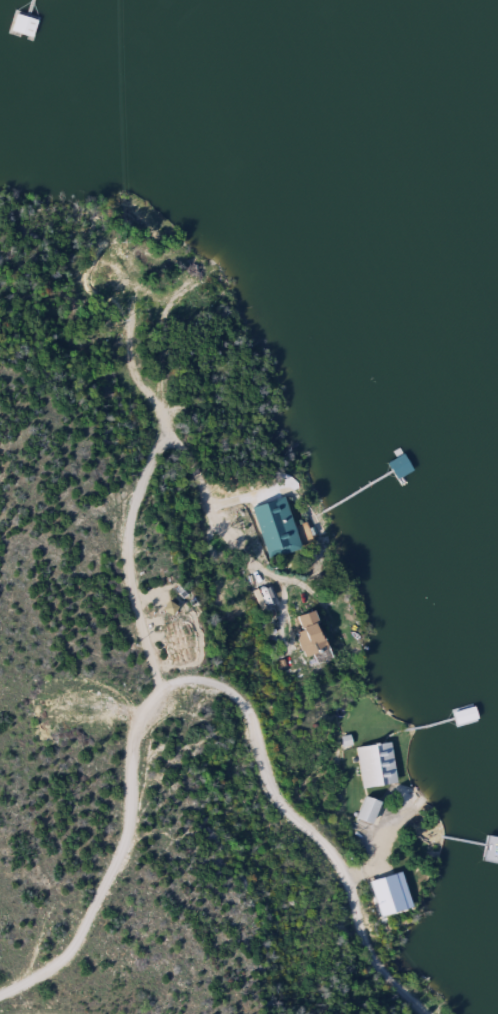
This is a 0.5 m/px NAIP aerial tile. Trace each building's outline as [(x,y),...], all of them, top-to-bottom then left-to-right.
[(55,12),(51,31),(27,27),(31,7),(55,12)] [(389,462),(404,459),(407,475),(392,478),(389,462)] [(285,498),(299,551),(267,560),(252,507),(285,498)] [(298,632),(294,618),(311,612),(326,661),(311,666),(308,657),(300,659),(292,634),(298,632)] [(453,730),(452,716),(473,714),(474,729),(453,730)] [(394,785),(360,788),(356,747),(390,743),(394,785)] [(361,822),(360,802),(374,801),(376,821),(361,822)]
